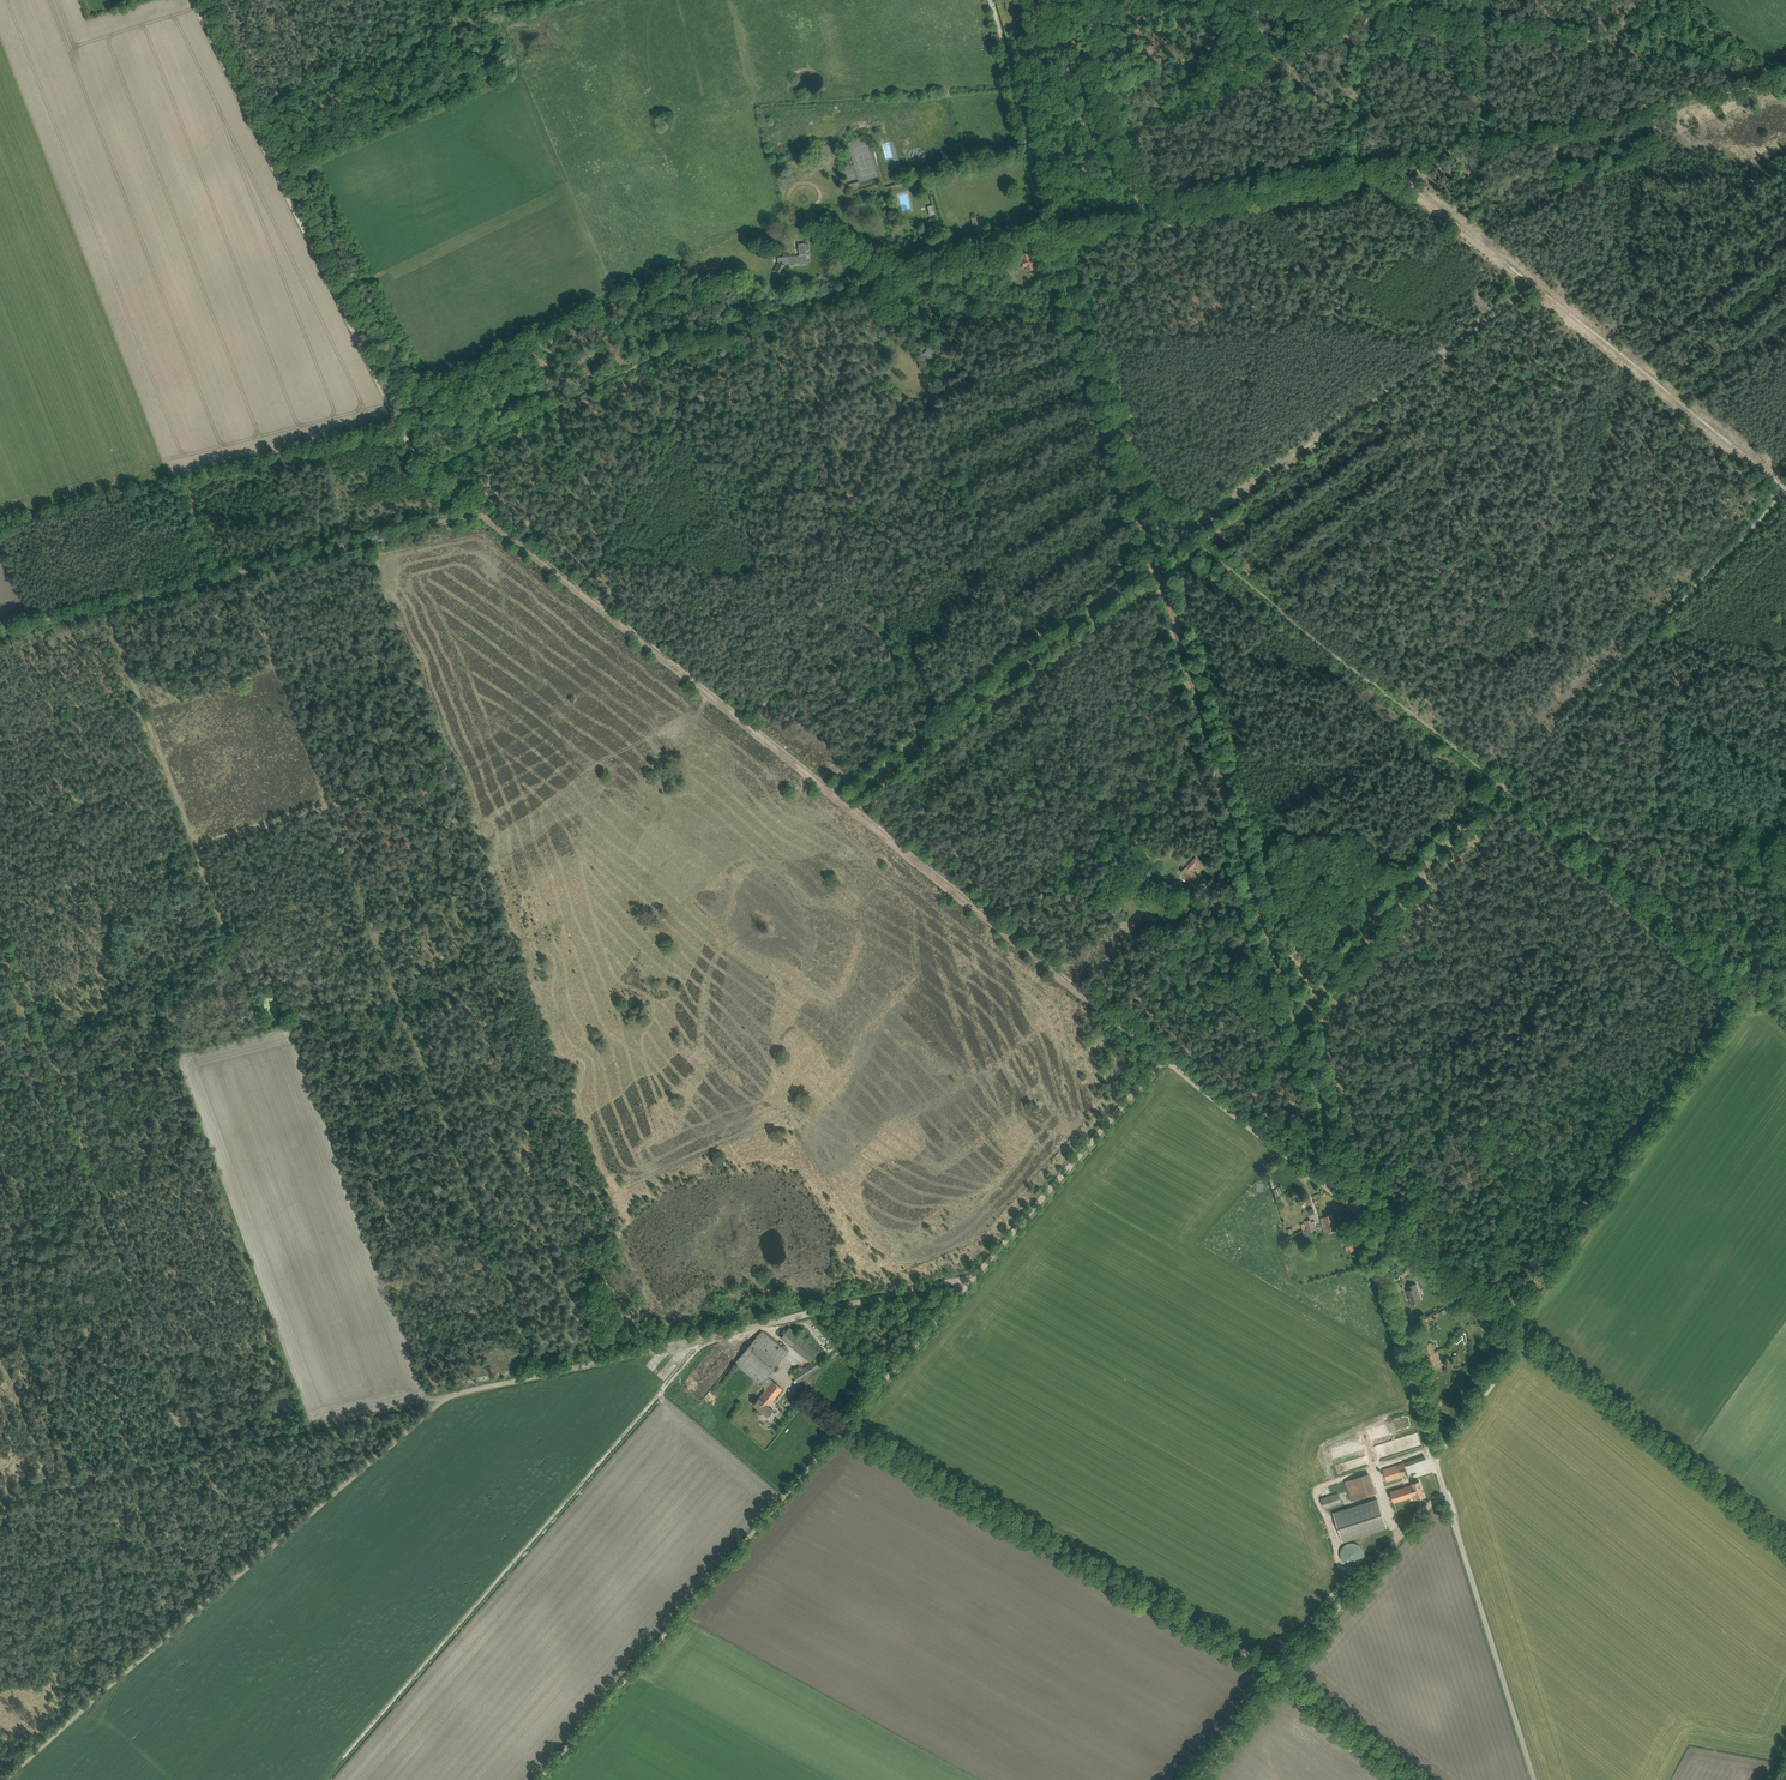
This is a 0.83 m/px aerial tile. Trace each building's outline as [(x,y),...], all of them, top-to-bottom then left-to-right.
[(849,184),(850,190),(857,189),(856,186),(860,185),(859,181),(849,184)] [(929,215),(935,214),(932,205),(926,206),(929,215)] [(971,218),(974,229),(983,227),(981,216),(971,218)] [(799,256),(777,258),(778,261),(779,262),(775,270),(781,273),(786,266),(787,266),(788,263),(807,262),(806,246),(806,243),(799,244),(799,247),(799,256)] [(1027,265),(1028,271),(1034,269),(1032,264),(1034,263),(1032,257),(1030,258),(1029,253),(1023,254),(1025,259),(1022,260),(1024,266),(1027,265)] [(1015,279),(1009,258),(1001,261),(1007,282),(1015,279)] [(927,350),(923,354),(930,360),(935,355),(933,353),(937,349),(927,340),(922,345),(927,350)] [(1181,871),(1190,881),(1196,875),(1191,870),(1192,869),(1191,868),(1196,862),(1197,863),(1196,864),(1200,868),(1199,869),(1200,871),(1204,867),(1195,858),(1181,871)] [(1201,903),(1206,909),(1210,905),(1205,899),(1201,903)] [(1320,1218),(1323,1225),(1335,1221),(1332,1214),(1320,1218)] [(1308,1229),(1309,1234),(1315,1232),(1314,1228),(1317,1227),(1315,1221),(1313,1221),(1312,1219),(1304,1221),(1305,1223),(1301,1224),(1303,1231),(1308,1229)] [(1335,1221),(1323,1225),(1318,1226),(1319,1229),(1324,1228),(1325,1232),(1337,1228),(1335,1221)] [(1350,1235),(1345,1237),(1343,1237),(1345,1245),(1348,1252),(1355,1250),(1350,1235)] [(1420,1269),(1413,1270),(1414,1278),(1422,1277),(1420,1269)] [(1416,1283),(1413,1284),(1407,1286),(1408,1289),(1406,1290),(1408,1297),(1409,1296),(1411,1304),(1410,1304),(1411,1305),(1421,1301),(1416,1283)] [(1479,1324),(1488,1331),(1492,1325),(1473,1310),(1468,1316),(1477,1322),(1475,1324),(1478,1326),(1479,1324)] [(781,1338),(810,1362),(819,1351),(790,1327),(781,1338)] [(735,1363),(747,1373),(764,1387),(764,1388),(766,1390),(759,1398),(759,1397),(753,1404),(763,1413),(768,1416),(773,1409),(769,1406),(783,1388),(778,1385),(768,1376),(788,1352),(762,1330),(735,1363)] [(1424,1348),(1426,1355),(1434,1352),(1433,1349),(1435,1348),(1434,1343),(1432,1344),(1431,1342),(1425,1344),(1426,1348),(1424,1348)] [(1436,1353),(1436,1352),(1434,1352),(1426,1355),(1428,1361),(1430,1360),(1431,1365),(1437,1363),(1437,1360),(1439,1360),(1437,1353),(1436,1353)] [(1458,1355),(1452,1357),(1454,1362),(1455,1367),(1461,1365),(1458,1355)] [(1450,1357),(1444,1359),(1448,1369),(1453,1367),(1450,1357)] [(791,1377),(792,1379),(795,1384),(824,1365),(819,1358),(791,1377)] [(1460,1392),(1458,1396),(1469,1403),(1471,1399),(1460,1392)] [(1334,1453),(1348,1449),(1347,1443),(1333,1447),(1334,1453)] [(1404,1463),(1398,1465),(1383,1470),(1387,1482),(1408,1475),(1404,1463)] [(1344,1481),(1351,1501),(1376,1493),(1370,1473),(1344,1481)] [(1419,1480),(1413,1482),(1412,1483),(1412,1484),(1390,1492),(1395,1502),(1416,1495),(1417,1499),(1424,1496),(1419,1480)] [(1321,1499),(1324,1509),(1342,1503),(1338,1493),(1321,1499)] [(1334,1513),(1343,1541),(1387,1527),(1378,1499),(1334,1513)] [(1340,1553),(1340,1554),(1340,1555),(1340,1556),(1341,1557),(1341,1558),(1341,1559),(1342,1560),(1342,1561),(1343,1562),(1344,1562),(1344,1563),(1345,1564),(1346,1564),(1347,1565),(1348,1565),(1349,1565),(1350,1566),(1351,1566),(1352,1566),(1353,1566),(1354,1566),(1355,1565),(1356,1565),(1357,1565),(1358,1564),(1359,1564),(1360,1563),(1360,1562),(1361,1562),(1362,1561),(1362,1560),(1363,1559),(1363,1558),(1363,1557),(1364,1556),(1364,1555),(1364,1554),(1364,1553),(1364,1552),(1363,1551),(1363,1550),(1363,1549),(1362,1548),(1362,1547),(1361,1547),(1360,1546),(1359,1545),(1359,1544),(1358,1544),(1357,1543),(1356,1543),(1355,1543),(1354,1543),(1353,1542),(1352,1542),(1351,1542),(1350,1543),(1349,1543),(1348,1543),(1347,1544),(1346,1544),(1345,1545),(1344,1545),(1344,1546),(1343,1547),(1342,1547),(1342,1548),(1341,1549),(1341,1550),(1341,1551),(1340,1552),(1340,1553)]
